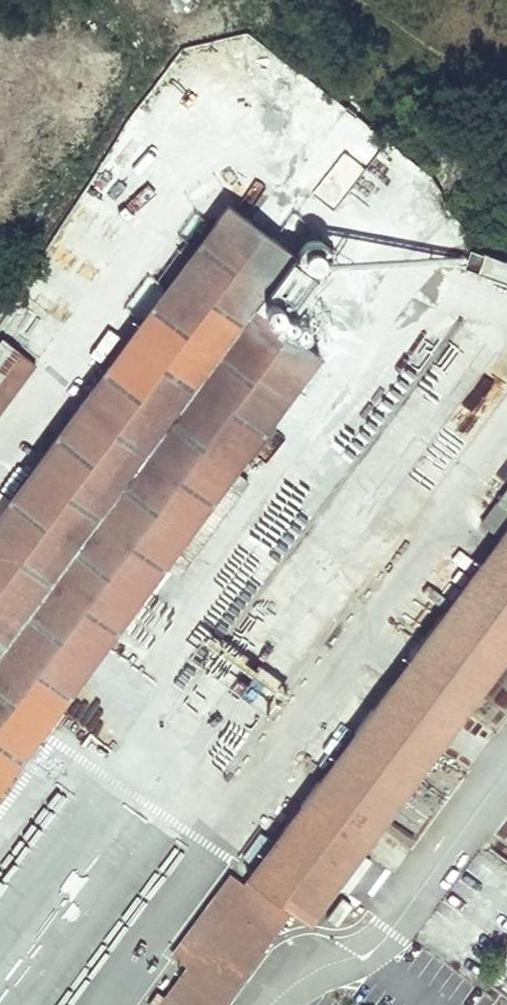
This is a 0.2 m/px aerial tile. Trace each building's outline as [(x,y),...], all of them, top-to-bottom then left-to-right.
[(257,307),(297,252),(230,203),(190,258),(181,251),(163,274),(172,282),(109,363),(100,357),(74,392),(83,401),(0,512),(0,785),(169,558),(185,569),(249,482),(235,470),(321,353),(257,307)] [(340,253),(314,235),(302,255),(328,272),(340,253)] [(506,270),(506,251),(478,240),(471,256),(506,270)] [(54,340),(28,319),(8,344),(1,339),(0,340),(0,413),(54,340)] [(461,414),(483,425),(506,379),(506,371),(488,361),(461,414)] [(482,524),(500,538),(242,884),(230,876),(184,939),(199,951),(189,964),(160,1004),(222,1004),(293,909),(308,922),(506,656),(506,492),(482,524)] [(354,562),(368,574),(387,550),(373,539),(354,562)] [(366,852),(345,875),(369,898),(391,875),(366,852)] [(199,951),(184,939),(174,953),(189,964),(199,951)]
